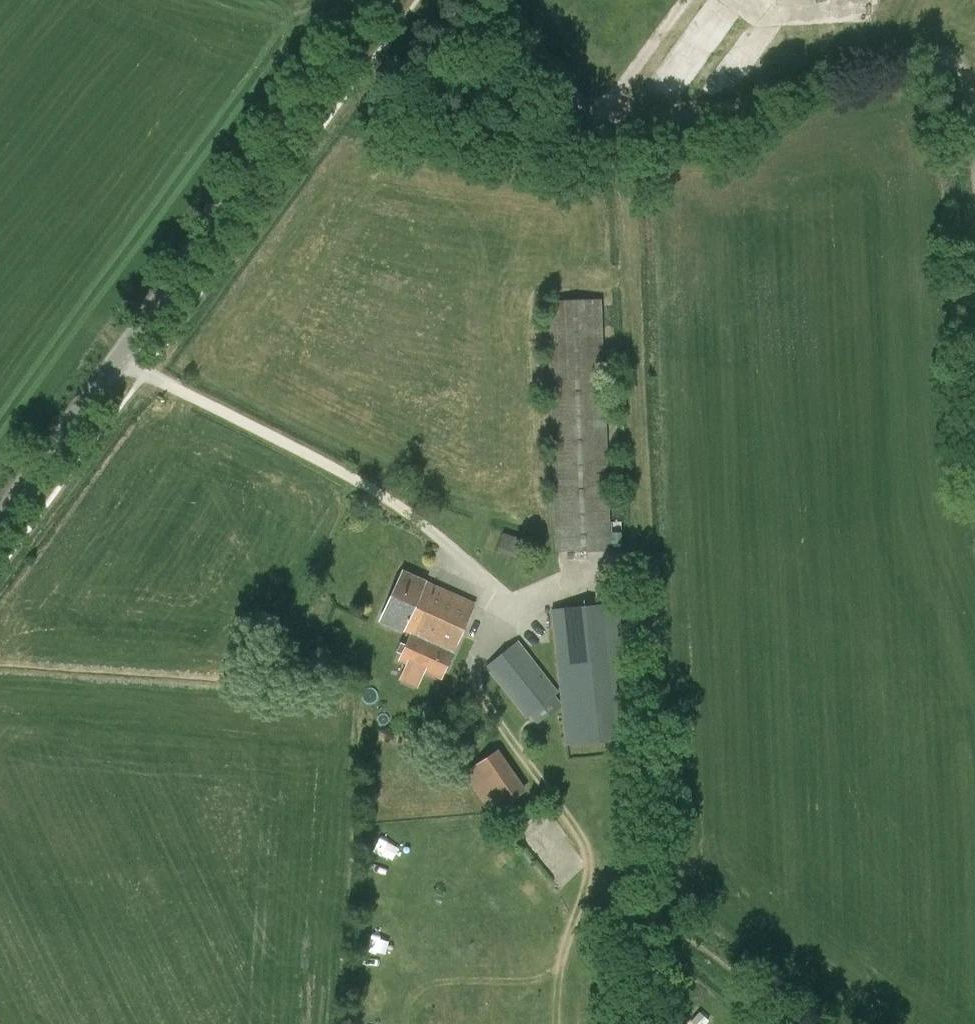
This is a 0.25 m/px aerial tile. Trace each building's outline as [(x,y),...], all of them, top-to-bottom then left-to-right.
[(545,300),(555,553),(611,551),(601,298),(545,300)] [(528,540),(503,532),(497,552),(521,560),(528,540)] [(380,621),(411,634),(420,638),(427,620),(460,635),(474,601),(401,570),(380,621)] [(550,608),(559,693),(565,746),(632,739),(616,589),(594,591),(596,603),(550,608)] [(420,638),(411,634),(400,659),(442,677),(460,635),(427,620),(420,638)] [(526,719),(559,693),(518,641),(485,667),(526,719)] [(463,774),(493,814),(503,808),(526,792),(498,751),(463,774)]
